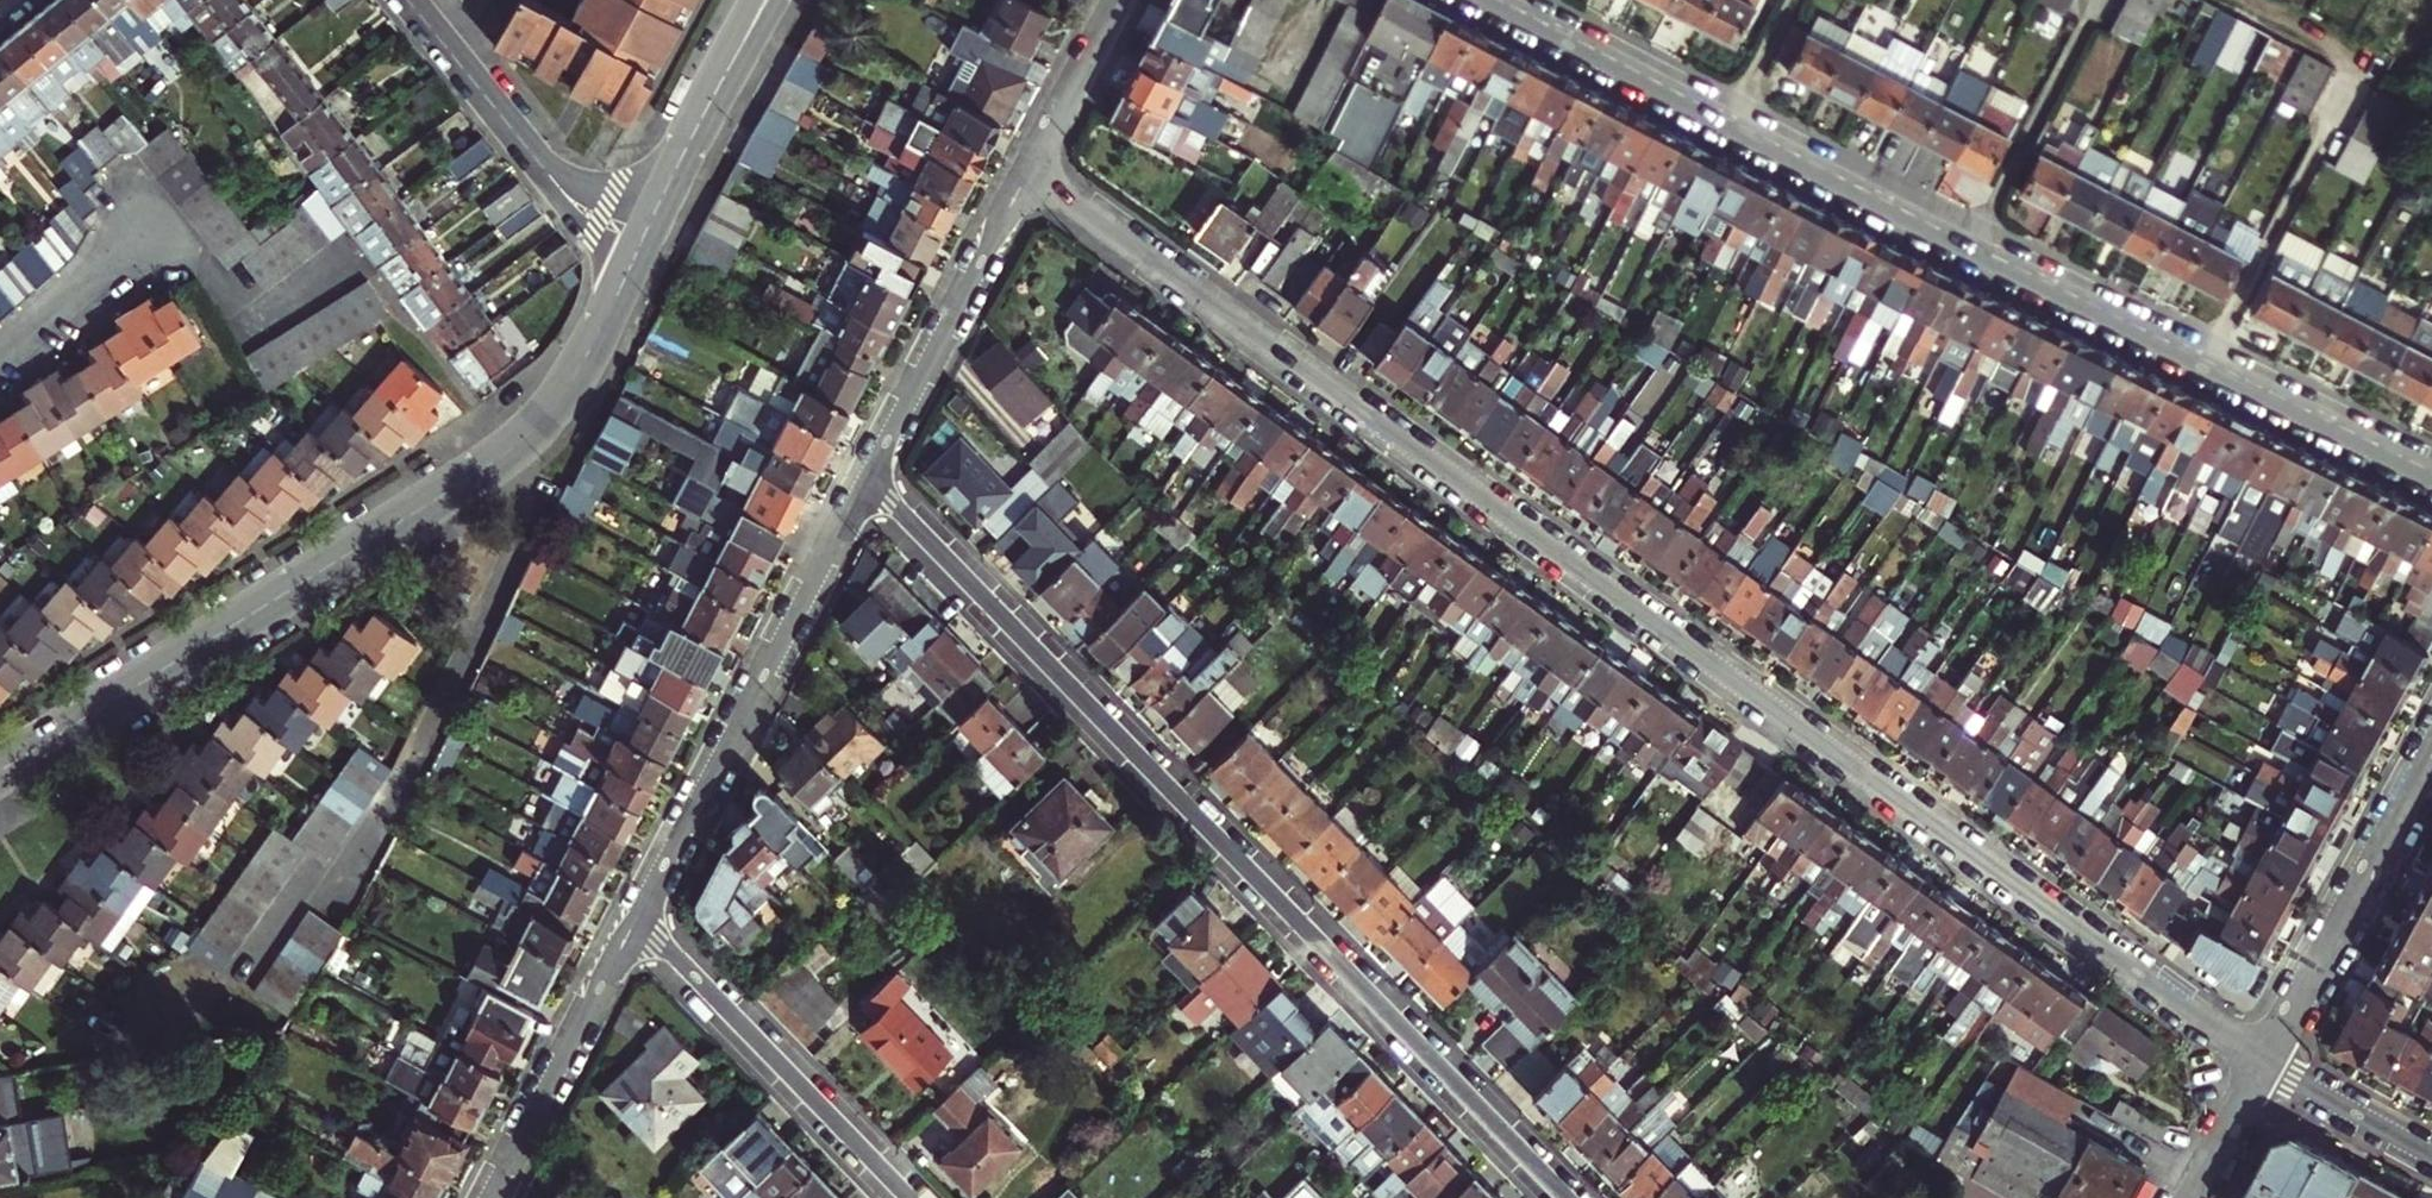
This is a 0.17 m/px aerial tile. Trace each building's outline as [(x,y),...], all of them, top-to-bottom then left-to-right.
[(41,12),(87,67),(89,69),(99,60),(116,81),(127,72),(110,52),(67,0),(56,0),(41,12)] [(110,52),(123,41),(141,63),(148,58),(143,52),(101,0),(67,0),(110,52)] [(143,52),(165,35),(162,31),(157,24),(137,0),(101,0),(143,52)] [(162,31),(175,20),(184,31),(197,21),(180,0),(137,0),(157,24),(162,31)] [(216,12),(205,21),(218,39),(220,37),(230,29),(256,9),(249,0),(207,0),(216,12)] [(346,10),(359,0),(338,0),(346,10)] [(577,10),(579,12),(587,16),(581,25),(574,21),(537,0),(524,0),(499,44),(517,54),(518,53),(523,45),(545,57),(540,65),(539,68),(558,79),(568,61),(584,69),(574,87),(595,99),(596,97),(601,88),(621,99),(616,108),(615,110),(635,120),(659,80),(649,74),(660,55),(670,61),(691,24),(680,19),(691,0),(583,0),(577,10)] [(695,0),(691,0),(680,19),(691,24),(702,4),(695,0)] [(1049,11),(1042,7),(1029,0),(1008,0),(1000,15),(992,11),(982,30),(1027,53),(1049,11)] [(992,11),(1000,15),(1008,0),(998,0),(992,11)] [(1207,29),(1222,0),(1175,0),(1170,10),(1207,29)] [(1284,19),(1291,5),(1281,0),(1255,0),(1253,3),(1284,19)] [(1452,16),(1422,0),(1388,0),(1380,16),(1373,31),(1366,45),(1359,59),(1352,73),(1351,74),(1408,104),(1452,16)] [(1354,3),(1367,10),(1372,0),(1355,0),(1354,3)] [(1380,16),(1388,0),(1372,0),(1367,10),(1380,16)] [(1676,0),(1654,0),(1671,9),(1676,0)] [(1671,9),(1704,26),(1718,0),(1676,0),(1671,9)] [(1704,26),(1738,43),(1761,0),(1718,0),(1704,26)] [(2068,13),(2075,0),(2043,0),(2068,13)] [(2124,16),(2151,31),(2159,14),(2133,0),(2132,0),(2126,12),(2124,16)] [(2159,14),(2167,0),(2133,0),(2159,14)] [(1246,17),(1277,33),(1284,19),(1253,3),(1246,17)] [(1380,16),(1367,10),(1354,3),(1346,17),(1373,31),(1380,16)] [(844,14),(829,6),(818,24),(834,33),(844,14)] [(281,40),(256,9),(230,29),(255,60),(281,40)] [(1207,29),(1170,10),(1157,36),(1219,68),(1224,58),(1231,45),(1233,42),(1207,29)] [(1792,71),(1827,89),(1858,29),(1824,11),(1813,32),(1797,24),(1780,56),(1796,65),(1792,71)] [(2221,62),(2243,19),(2226,11),(2204,53),(2221,62)] [(41,12),(21,28),(66,84),(87,67),(41,12)] [(581,25),(587,16),(579,12),(574,21),(581,25)] [(1447,90),(1478,29),(1452,16),(1408,104),(1421,111),(1435,84),(1447,90)] [(2124,16),(2116,31),(2144,45),(2151,31),(2124,16)] [(1238,31),(1269,47),(1277,33),(1246,17),(1238,31)] [(1339,31),(1366,45),(1373,31),(1346,17),(1339,31)] [(2235,69),(2257,27),(2243,19),(2221,62),(2235,69)] [(964,56),(945,91),(1003,122),(1037,58),(1027,53),(982,30),(963,20),(949,48),(964,56)] [(818,24),(803,50),(820,59),(834,33),(818,24)] [(66,84),(21,28),(1,45),(52,108),(73,92),(66,84)] [(255,60),(230,29),(220,37),(244,68),(255,60)] [(1503,42),(1478,29),(1447,90),(1462,98),(1429,161),(1441,167),(1503,42)] [(1858,29),(1827,89),(1859,106),(1891,46),(1858,29)] [(1263,60),(1269,47),(1238,31),(1233,42),(1231,45),(1263,60)] [(1359,59),(1366,45),(1339,31),(1332,45),(1359,59)] [(1859,106),(1892,123),(1921,68),(1930,51),(1897,34),(1891,46),(1859,106)] [(2274,35),(2257,68),(2276,78),(2293,46),(2274,35)] [(1250,85),(1219,68),(1157,36),(1144,62),(1206,94),(1212,82),(1220,87),(1249,101),(1256,88),(1250,85)] [(281,40),(255,60),(280,91),(305,71),(281,40)] [(1502,111),(1530,56),(1503,42),(1441,167),(1454,173),(1485,111),(1498,118),(1502,111)] [(0,46),(0,86),(32,125),(52,108),(1,45),(0,46)] [(523,45),(518,53),(540,65),(545,57),(523,45)] [(1256,74),(1263,60),(1231,45),(1224,58),(1256,74)] [(1352,73),(1359,59),(1332,45),(1325,59),(1352,73)] [(788,76),(818,92),(832,65),(820,59),(803,50),(788,76)] [(2328,84),(2336,68),(2307,53),(2300,69),(2328,84)] [(670,61),(660,55),(649,74),(659,80),(670,61)] [(1513,155),(1556,70),(1530,56),(1502,111),(1517,119),(1511,131),(1490,173),(1501,178),(1513,155)] [(1250,85),(1256,74),(1224,58),(1219,68),(1250,85)] [(1351,74),(1352,73),(1325,59),(1319,72),(1345,86),(1351,74)] [(1144,62),(1130,89),(1193,123),(1198,113),(1223,126),(1226,120),(1232,108),(1214,99),(1206,94),(1144,62)] [(1921,68),(1892,123),(1925,140),(1955,85),(1921,68)] [(2328,84),(2300,69),(2292,83),(2321,98),(2328,84)] [(1583,84),(1556,70),(1513,155),(1525,160),(1537,137),(1552,145),(1583,84)] [(1955,85),(1925,140),(1959,158),(1988,102),(1996,87),(1963,70),(1955,85)] [(305,71),(280,91),(302,119),(327,99),(305,71)] [(1312,85),(1339,98),(1345,86),(1319,72),(1312,85)] [(772,104),(803,120),(818,92),(788,76),(772,104)] [(1212,82),(1206,94),(1214,99),(1220,87),(1212,82)] [(2321,98),(2292,83),(2284,98),(2313,113),(2321,98)] [(918,110),(990,148),(1003,122),(945,91),(937,87),(932,84),(918,110)] [(1579,156),(1609,97),(1583,84),(1552,145),(1533,184),(1545,190),(1566,149),(1579,156)] [(1332,113),(1339,98),(1312,85),(1305,99),(1332,113)] [(18,138),(33,125),(32,125),(0,86),(0,116),(18,138)] [(601,88),(596,97),(616,108),(621,99),(601,88)] [(1993,105),(2019,119),(2028,102),(2002,88),(1993,105)] [(1130,89),(1116,116),(1197,159),(1211,132),(1193,123),(1130,89)] [(1612,152),(1633,110),(1609,97),(1579,156),(1560,192),(1572,198),(1599,146),(1612,152)] [(895,98),(886,115),(881,125),(976,174),(990,148),(918,110),(895,98)] [(358,138),(327,99),(302,119),(289,130),(303,149),(317,138),(323,146),(317,150),(319,152),(310,159),(309,161),(312,161),(318,170),(319,169),(332,159),(358,138)] [(1326,125),(1332,113),(1305,99),(1299,111),(1326,125)] [(1988,102),(1959,158),(1993,176),(2022,120),(2019,119),(1993,105),(1988,102)] [(803,120),(772,104),(758,127),(789,143),(791,144),(803,120)] [(2400,122),(2371,106),(2363,121),(2392,136),(2400,122)] [(1232,108),(1226,120),(1235,124),(1241,112),(1232,108)] [(1628,187),(1660,124),(1633,110),(1612,152),(1624,159),(1614,179),(1628,187)] [(1517,119),(1502,111),(1498,118),(1496,124),(1511,131),(1517,119)] [(103,129),(121,152),(139,151),(138,149),(148,141),(134,124),(124,112),(103,129)] [(1241,112),(1235,124),(1246,130),(1252,118),(1241,112)] [(0,116),(0,156),(20,140),(18,138),(0,116)] [(903,153),(895,168),(961,202),(976,174),(881,125),(872,120),(865,133),(903,153)] [(2027,192),(2059,209),(2089,152),(2102,125),(2093,120),(2080,146),(2069,140),(2064,150),(2051,143),(2027,192)] [(2053,121),(2049,128),(2056,131),(2060,124),(2053,121)] [(2385,151),(2392,136),(2363,121),(2356,136),(2385,151)] [(78,140),(87,152),(100,167),(101,169),(121,152),(103,129),(98,123),(78,140)] [(1663,180),(1685,137),(1660,124),(1628,187),(1641,194),(1651,174),(1663,180)] [(139,151),(148,162),(179,138),(169,125),(148,141),(138,149),(139,151)] [(758,127),(741,159),(771,176),(789,143),(758,127)] [(2385,151),(2356,136),(2340,166),(2369,181),(2385,151)] [(488,137),(449,165),(463,183),(501,153),(488,137)] [(1671,227),(1711,150),(1685,137),(1663,180),(1640,226),(1653,233),(1660,221),(1671,227)] [(148,162),(158,175),(189,151),(179,138),(148,162)] [(358,138),(332,159),(355,190),(381,170),(358,138)] [(1338,148),(1319,174),(1371,205),(1390,179),(1338,148)] [(1714,206),(1736,163),(1711,150),(1671,227),(1654,260),(1671,269),(1694,224),(1706,202),(1714,206)] [(158,175),(168,188),(199,164),(189,151),(158,175)] [(83,186),(88,192),(102,180),(96,172),(100,167),(87,152),(68,168),(77,179),(83,186)] [(2122,169),(2089,152),(2059,209),(2093,226),(2122,171),(2122,169)] [(12,171),(0,157),(0,175),(3,179),(12,171)] [(961,202),(895,168),(877,158),(870,171),(893,182),(886,194),(948,226),(961,202)] [(332,159),(319,169),(342,200),(355,190),(332,159)] [(1761,176),(1736,163),(1714,206),(1726,212),(1715,234),(1704,257),(1717,263),(1718,260),(1761,176)] [(199,164),(168,188),(179,201),(209,177),(199,164)] [(368,208),(377,219),(403,200),(381,170),(355,190),(342,200),(341,201),(354,219),(368,208)] [(2155,188),(2122,171),(2093,226),(2127,244),(2154,191),(2155,188)] [(1757,250),(1787,190),(1761,176),(1718,260),(1732,267),(1744,243),(1757,250)] [(209,177),(179,201),(188,213),(219,190),(209,177)] [(99,206),(88,192),(83,186),(77,179),(62,191),(71,202),(85,218),(99,206)] [(1260,224),(1275,234),(1295,207),(1306,192),(1287,179),(1265,209),(1255,202),(1247,215),(1225,199),(1201,232),(1234,256),(1254,229),(1256,230),(1260,224)] [(487,210),(499,226),(536,197),(524,182),(487,210)] [(347,222),(335,205),(320,186),(305,199),(331,234),(347,222)] [(725,189),(704,227),(732,241),(752,204),(725,189)] [(188,213),(198,226),(228,202),(219,190),(188,213)] [(1811,203),(1787,190),(1757,250),(1768,256),(1750,293),(1762,299),(1811,203)] [(2154,191),(2127,244),(2159,261),(2179,222),(2186,208),(2154,191)] [(867,225),(892,238),(931,258),(948,226),(886,194),(884,192),(873,214),(869,212),(863,223),(867,225)] [(2186,208),(2220,226),(2228,210),(2194,192),(2186,208)] [(536,197),(499,226),(510,240),(547,211),(536,197)] [(331,234),(305,199),(296,207),(292,211),(318,244),(331,234)] [(377,219),(400,251),(426,231),(403,200),(377,219)] [(54,223),(55,224),(78,253),(94,229),(85,218),(71,202),(69,204),(51,219),(54,223)] [(198,226),(208,239),(239,216),(228,202),(198,226)] [(1703,228),(1714,206),(1706,202),(1694,224),(1703,228)] [(1481,218),(1455,203),(1449,215),(1475,230),(1481,218)] [(1801,280),(1835,215),(1811,203),(1762,299),(1774,305),(1790,274),(1801,280)] [(1726,212),(1714,206),(1703,228),(1715,234),(1726,212)] [(1265,276),(1300,302),(1329,262),(1339,248),(1305,223),(1309,217),(1295,207),(1275,234),(1288,244),(1265,276)] [(2179,222),(2159,261),(2193,278),(2220,226),(2186,208),(2179,222)] [(292,211),(279,222),(305,254),(318,244),(292,211)] [(1809,322),(1858,227),(1835,215),(1801,280),(1812,285),(1796,315),(1809,322)] [(208,239),(219,253),(249,229),(239,216),(208,239)] [(368,226),(361,231),(385,263),(400,251),(377,219),(368,226)] [(1300,302),(1321,318),(1367,254),(1386,228),(1377,221),(1363,232),(1354,244),(1337,268),(1329,262),(1300,302)] [(279,222),(267,233),(292,264),(305,254),(279,222)] [(358,226),(361,231),(368,226),(364,222),(358,226)] [(55,224),(45,233),(35,242),(36,244),(39,247),(59,273),(78,253),(55,224)] [(930,259),(931,258),(892,238),(867,225),(851,256),(855,258),(876,269),(915,289),(922,275),(912,270),(920,254),(930,259)] [(2234,300),(2265,240),(2242,227),(2238,235),(2220,226),(2193,278),(2234,300)] [(2292,226),(2279,252),(2287,256),(2258,312),(2292,330),(2334,248),(2292,226)] [(691,253),(721,269),(734,243),(732,241),(704,227),(691,253)] [(1880,239),(1858,227),(1809,322),(1823,329),(1841,294),(1851,298),(1880,239)] [(219,253),(228,264),(240,255),(254,243),(258,240),(249,229),(219,253)] [(408,294),(424,283),(450,263),(426,231),(400,251),(385,263),(408,294)] [(292,264),(267,233),(258,240),(254,243),(278,275),(292,264)] [(1339,248),(1329,262),(1337,268),(1354,244),(1346,238),(1339,248)] [(1905,252),(1880,239),(1851,298),(1847,304),(1858,310),(1838,349),(1852,356),(1860,340),(1905,252)] [(546,258),(560,277),(579,262),(584,258),(570,240),(546,258)] [(278,275),(254,243),(240,255),(264,286),(278,275)] [(19,264),(40,290),(54,278),(59,273),(39,247),(19,264)] [(2368,265),(2334,248),(2292,330),(2325,347),(2353,293),(2368,265)] [(1929,264),(1905,252),(1860,340),(1873,347),(1885,323),(1896,302),(1907,307),(1929,264)] [(922,275),(930,259),(920,254),(912,270),(922,275)] [(1367,254),(1321,318),(1348,338),(1395,274),(1367,254)] [(1717,263),(1704,257),(1699,267),(1712,273),(1717,263)] [(855,258),(834,295),(895,327),(915,289),(876,269),(855,258)] [(1692,263),(1686,260),(1682,268),(1688,271),(1692,263)] [(1378,361),(1402,379),(1449,315),(1440,308),(1455,287),(1453,286),(1464,271),(1451,261),(1399,333),(1378,361)] [(424,283),(446,313),(472,293),(450,263),(424,283)] [(0,279),(22,306),(40,290),(19,264),(0,279)] [(1951,275),(1929,264),(1907,307),(1919,313),(1908,334),(1898,352),(1902,354),(1894,370),(1904,375),(1912,358),(1933,319),(1934,320),(1945,299),(1940,297),(1951,275)] [(1978,288),(1951,275),(1940,297),(1945,299),(1934,320),(1933,319),(1912,358),(1926,366),(1946,325),(1957,331),(1978,288)] [(368,276),(354,285),(375,318),(380,315),(389,309),(368,276)] [(1,324),(22,306),(0,279),(0,323),(1,324)] [(446,313),(424,283),(408,294),(423,314),(426,311),(433,322),(446,313)] [(773,283),(768,293),(846,334),(877,350),(881,352),(895,327),(834,295),(831,293),(824,306),(799,294),(798,296),(773,283)] [(354,285),(341,293),(361,327),(375,318),(354,285)] [(1105,366),(1146,311),(1121,294),(1114,292),(1111,293),(1109,296),(1094,285),(1074,313),(1081,317),(1073,329),(1076,345),(1105,366)] [(1993,323),(2005,301),(1978,288),(1957,331),(1947,351),(1958,356),(1931,408),(1944,415),(1955,393),(1980,341),(1977,340),(1987,320),(1993,323)] [(1574,290),(1568,299),(1592,315),(1599,306),(1574,290)] [(361,327),(341,293),(327,302),(347,335),(361,327)] [(496,326),(472,293),(446,313),(433,322),(427,327),(452,359),(496,326)] [(2359,364),(2386,310),(2353,293),(2325,347),(2359,364)] [(140,308),(172,363),(187,354),(185,351),(202,340),(177,299),(160,309),(155,300),(140,308)] [(1449,315),(1402,379),(1427,397),(1457,355),(1445,346),(1462,324),(1459,322),(1469,307),(1460,300),(1449,315)] [(2028,313),(2005,301),(1993,323),(1987,320),(1977,340),(1980,341),(1955,393),(1967,399),(1982,371),(1993,349),(2006,355),(2028,313)] [(327,302),(313,310),(333,344),(347,335),(327,302)] [(1896,328),(1907,307),(1896,302),(1885,323),(1896,328)] [(2390,304),(2386,310),(2359,364),(2391,381),(2423,320),(2390,304)] [(1617,305),(1613,314),(1623,320),(1628,311),(1617,305)] [(1919,313),(1907,307),(1896,328),(1908,334),(1919,313)] [(112,339),(138,381),(154,370),(156,373),(172,363),(140,308),(122,319),(128,329),(112,339)] [(313,310),(299,319),(320,353),(332,345),(333,344),(313,310)] [(1143,365),(1170,328),(1146,311),(1105,366),(1090,387),(1103,397),(1114,381),(1126,390),(1129,384),(1143,365)] [(1673,350),(1686,325),(1661,311),(1648,335),(1673,350)] [(1427,397),(1451,414),(1511,331),(1519,321),(1508,313),(1481,349),(1468,339),(1463,345),(1457,355),(1427,397)] [(2048,323),(2028,313),(2006,355),(1994,377),(2018,390),(2030,368),(2031,368),(2041,348),(2037,346),(2048,323)] [(2423,320),(2391,381),(2424,398),(2431,383),(2431,317),(2426,314),(2423,320)] [(320,353),(299,319),(285,328),(305,362),(320,353)] [(1361,349),(1378,361),(1399,333),(1382,320),(1361,349)] [(2037,346),(2041,348),(2031,368),(2030,368),(2018,390),(2012,401),(2003,419),(2015,425),(2029,398),(2042,373),(2053,378),(2074,336),(2048,323),(2037,346)] [(1462,324),(1445,346),(1457,355),(1463,345),(1468,339),(1473,332),(1462,324)] [(473,388),(517,354),(496,326),(452,359),(473,388)] [(305,362),(285,328),(271,337),(291,371),(296,367),(305,362)] [(1140,420),(1193,345),(1170,328),(1143,365),(1157,375),(1143,394),(1129,412),(1140,420)] [(1451,414),(1474,430),(1502,391),(1491,383),(1522,339),(1511,331),(1451,414)] [(877,350),(846,334),(817,389),(853,407),(872,370),(868,368),(877,350)] [(1648,335),(1636,352),(1660,367),(1673,350),(1648,335)] [(2074,388),(2083,370),(2088,372),(2100,349),(2074,336),(2053,378),(2040,403),(2051,409),(2031,449),(2042,455),(2076,390),(2074,388)] [(271,337),(258,345),(278,379),(291,371),(271,337)] [(85,369),(112,412),(126,403),(128,407),(147,396),(138,381),(112,339),(95,349),(101,359),(85,369)] [(1057,400),(1006,342),(980,363),(1032,422),(1057,400)] [(278,379),(258,345),(242,355),(263,389),(278,379)] [(1184,413),(1219,364),(1193,345),(1140,420),(1154,430),(1172,404),(1184,413)] [(1714,348),(1705,363),(1720,372),(1730,357),(1714,348)] [(1994,377),(2006,355),(1993,349),(1982,371),(1994,377)] [(2088,372),(2083,370),(2074,388),(2076,390),(2042,455),(2051,459),(2060,441),(2063,443),(2074,422),(2088,396),(2099,402),(2122,359),(2100,349),(2088,372)] [(388,371),(376,384),(426,428),(440,413),(434,408),(447,393),(445,390),(407,357),(391,374),(388,371)] [(1474,430),(1497,447),(1538,391),(1554,368),(1542,359),(1526,382),(1514,374),(1502,391),(1474,430)] [(2144,371),(2122,359),(2099,402),(2110,408),(2097,433),(2084,457),(2099,464),(2103,456),(2125,413),(2127,414),(2137,395),(2133,393),(2144,371)] [(775,366),(765,361),(760,371),(770,376),(775,366)] [(1243,381),(1219,364),(1184,413),(1196,421),(1182,440),(1194,448),(1243,381)] [(1157,375),(1143,365),(1129,384),(1143,394),(1157,375)] [(775,366),(770,376),(761,393),(773,399),(780,386),(787,372),(775,366)] [(636,367),(626,385),(638,391),(647,373),(636,367)] [(95,422),(112,412),(85,369),(69,379),(63,369),(47,379),(82,435),(97,426),(95,422)] [(2171,384),(2144,371),(2133,393),(2137,395),(2127,414),(2125,413),(2103,456),(2116,463),(2127,442),(2138,448),(2149,426),(2171,384)] [(802,397),(795,411),(839,434),(853,407),(817,389),(787,372),(780,386),(802,397)] [(2040,403),(2053,378),(2042,373),(2029,398),(2040,403)] [(1564,377),(1549,399),(1560,407),(1563,402),(1567,397),(1575,385),(1564,377)] [(64,446),(82,435),(47,379),(29,390),(34,399),(20,408),(47,452),(62,443),(64,446)] [(1268,399),(1243,381),(1194,448),(1181,467),(1192,476),(1214,445),(1215,446),(1229,427),(1241,436),(1268,399)] [(366,402),(352,417),(390,451),(403,435),(412,443),(426,428),(376,384),(362,399),(366,402)] [(746,424),(761,432),(822,465),(839,434),(795,411),(773,399),(761,393),(743,384),(727,415),(746,424)] [(2197,396),(2171,384),(2149,426),(2161,432),(2147,459),(2135,453),(2130,464),(2141,470),(2130,493),(2142,499),(2143,496),(2173,438),(2171,437),(2181,417),(2185,419),(2197,396)] [(802,397),(780,386),(773,399),(795,411),(802,397)] [(963,390),(954,398),(964,409),(973,401),(963,390)] [(1497,447),(1519,463),(1547,424),(1537,416),(1549,399),(1538,391),(1497,447)] [(1519,463),(1543,481),(1602,399),(1589,391),(1575,410),(1559,432),(1547,424),(1519,463)] [(677,502),(683,506),(775,554),(789,528),(719,490),(738,453),(718,443),(623,392),(590,456),(619,471),(627,476),(654,427),(658,430),(656,434),(696,455),(699,451),(703,453),(677,502)] [(1943,416),(1955,422),(1967,399),(1955,393),(1944,415),(1943,416)] [(2086,428),(2099,402),(2088,396),(2074,422),(2086,428)] [(2156,502),(2173,471),(2187,444),(2196,449),(2218,407),(2197,396),(2185,419),(2181,417),(2171,437),(2173,438),(2143,496),(2156,502)] [(1240,489),(1291,416),(1268,399),(1241,436),(1230,450),(1242,458),(1221,488),(1234,497),(1240,489)] [(1537,416),(1547,424),(1560,407),(1549,399),(1537,416)] [(1543,481),(1566,498),(1608,441),(1596,432),(1613,408),(1602,399),(1543,481)] [(1560,407),(1547,424),(1559,432),(1575,410),(1563,402),(1560,407)] [(2110,408),(2099,402),(2086,428),(2097,433),(2110,408)] [(330,425),(319,437),(355,471),(368,457),(377,465),(390,451),(352,417),(341,407),(327,422),(330,425)] [(2245,420),(2218,407),(2196,449),(2182,476),(2167,507),(2181,515),(2192,494),(2189,492),(2198,475),(2213,482),(2245,420)] [(47,452),(20,408),(2,419),(0,416),(0,450),(16,476),(31,467),(29,463),(47,452)] [(1277,489),(1316,434),(1291,416),(1240,489),(1250,496),(1263,478),(1277,489)] [(1566,498),(1588,514),(1617,474),(1631,456),(1620,449),(1637,425),(1625,416),(1608,441),(1566,498)] [(1955,422),(1943,416),(1928,445),(1940,451),(1955,422)] [(1077,420),(1034,462),(1037,465),(1055,485),(1098,444),(1091,437),(1077,420)] [(2251,476),(2272,434),(2245,420),(2213,482),(2231,491),(2218,518),(2227,523),(2241,496),(2251,476)] [(756,441),(761,432),(746,424),(738,440),(745,444),(749,437),(756,441)] [(293,447),(283,458),(321,492),(331,481),(339,488),(355,471),(319,437),(307,426),(291,444),(293,447)] [(2161,432),(2149,426),(2138,448),(2135,453),(2147,459),(2161,432)] [(724,433),(718,443),(738,453),(808,491),(822,465),(761,432),(756,441),(749,437),(745,444),(738,440),(724,433)] [(1301,506),(1339,451),(1316,434),(1277,489),(1288,498),(1289,497),(1301,506)] [(2298,446),(2272,434),(2251,476),(2261,481),(2251,501),(2264,508),(2275,487),(2273,486),(2283,466),(2287,468),(2298,446)] [(964,502),(982,521),(986,517),(1003,535),(1024,514),(1055,485),(1037,465),(1014,487),(965,436),(933,470),(953,491),(949,495),(960,506),(964,502)] [(2187,444),(2173,471),(2182,476),(2196,449),(2187,444)] [(2288,519),(2319,456),(2298,446),(2287,468),(2283,466),(2273,486),(2275,487),(2286,493),(2275,513),(2288,519)] [(260,469),(250,480),(286,513),(297,501),(305,509),(321,492),(283,458),(272,448),(256,465),(260,469)] [(16,476),(0,450),(0,501),(22,487),(16,476)] [(1338,505),(1364,469),(1339,451),(1301,506),(1312,514),(1312,515),(1326,497),(1338,505)] [(1610,529),(1633,546),(1661,506),(1651,499),(1664,481),(1679,461),(1666,452),(1660,462),(1652,472),(1610,529)] [(808,491),(738,453),(719,490),(789,528),(808,491)] [(1648,454),(1641,465),(1652,472),(1660,462),(1648,454)] [(576,484),(589,490),(605,499),(619,471),(590,456),(583,469),(576,484)] [(2298,524),(2313,531),(2344,469),(2319,456),(2288,519),(2278,539),(2288,545),(2298,524)] [(1887,511),(1907,476),(1884,463),(1864,497),(1887,511)] [(1617,474),(1588,514),(1610,529),(1652,472),(1641,465),(1628,482),(1617,474)] [(227,487),(216,500),(252,533),(262,522),(271,530),(286,513),(250,480),(238,469),(225,485),(227,487)] [(1335,560),(1388,486),(1364,469),(1338,505),(1325,523),(1339,533),(1325,552),(1335,560)] [(2313,531),(2337,544),(2348,523),(2346,522),(2356,502),(2359,504),(2371,482),(2344,469),(2313,531)] [(1633,546),(1654,561),(1706,490),(1710,484),(1696,473),(1686,486),(1685,497),(1673,514),(1661,506),(1633,546)] [(2261,481),(2251,476),(2241,496),(2251,501),(2261,481)] [(1664,481),(1651,499),(1661,506),(1674,489),(1664,481)] [(2342,563),(2349,549),(2359,529),(2370,535),(2392,492),(2371,482),(2359,504),(2356,502),(2346,522),(2348,523),(2337,544),(2331,557),(2342,563)] [(576,484),(563,510),(576,517),(589,490),(576,484)] [(1360,576),(1412,504),(1388,486),(1335,560),(1327,571),(1339,580),(1348,568),(1360,576)] [(2264,508),(2275,513),(2286,493),(2275,487),(2264,508)] [(1674,489),(1661,506),(1673,514),(1685,497),(1674,489)] [(190,512),(181,522),(217,554),(227,543),(236,551),(252,533),(216,500),(205,490),(188,509),(190,512)] [(1654,561),(1676,577),(1705,537),(1694,530),(1717,498),(1706,490),(1654,561)] [(2375,590),(2377,586),(2397,547),(2394,545),(2404,526),(2408,528),(2419,506),(2404,498),(2392,492),(2370,535),(2360,555),(2375,563),(2363,584),(2375,590)] [(1698,593),(1719,608),(1764,547),(1752,538),(1779,501),(1769,494),(1739,535),(1698,593)] [(1290,522),(1301,506),(1289,497),(1288,498),(1276,515),(1288,524),(1290,522)] [(1392,585),(1437,522),(1412,504),(1360,576),(1358,580),(1382,598),(1384,597),(1392,585)] [(1927,505),(1920,515),(1943,530),(1951,519),(1927,505)] [(726,549),(720,560),(761,581),(775,554),(683,506),(675,522),(697,534),(726,549)] [(1312,514),(1301,506),(1290,522),(1300,530),(1312,514)] [(2377,586),(2387,591),(2399,569),(2412,576),(2431,537),(2431,512),(2419,506),(2408,528),(2404,526),(2394,545),(2397,547),(2377,586)] [(2233,537),(2246,544),(2261,513),(2249,507),(2233,537)] [(1201,534),(1182,517),(1174,510),(1159,524),(1187,547),(1194,540),(1201,534)] [(158,530),(146,543),(182,576),(192,564),(202,572),(217,554),(181,522),(168,511),(155,527),(158,530)] [(1047,538),(1024,514),(1003,535),(998,540),(1021,563),(1047,538)] [(1951,519),(1943,530),(1966,545),(1975,533),(1951,519)] [(1461,539),(1437,522),(1392,585),(1406,584),(1409,587),(1421,595),(1422,593),(1461,539)] [(1676,577),(1698,593),(1739,535),(1728,527),(1715,545),(1705,537),(1676,577)] [(2359,529),(2349,549),(2360,555),(2370,535),(2359,529)] [(1719,608),(1739,623),(1753,603),(1758,607),(1772,586),(1770,585),(1795,550),(1803,540),(1791,531),(1774,554),(1764,547),(1719,608)] [(121,552),(112,563),(148,595),(157,585),(166,594),(182,576),(146,543),(134,532),(118,550),(121,552)] [(712,575),(707,585),(748,606),(761,581),(720,560),(692,544),(669,533),(661,549),(687,562),(712,575)] [(697,534),(692,544),(720,560),(726,549),(697,534)] [(1201,534),(1194,540),(1217,561),(1225,554),(1201,534)] [(1097,535),(1069,561),(1043,585),(1068,611),(1100,581),(1121,560),(1097,535)] [(2412,576),(2422,581),(2410,605),(2422,611),(2429,597),(2431,592),(2431,537),(2412,576)] [(1069,561),(1047,538),(1021,563),(1043,585),(1069,561)] [(1446,611),(1485,556),(1461,539),(1422,593),(1446,611)] [(1999,539),(1996,546),(2017,559),(2020,552),(1999,539)] [(2020,552),(2017,559),(2042,574),(2048,563),(2023,548),(2020,552)] [(544,549),(527,585),(538,591),(557,555),(544,549)] [(1739,623),(1763,640),(1805,583),(1817,566),(1795,550),(1770,585),(1772,586),(1758,607),(1753,603),(1739,623)] [(94,574),(83,587),(116,617),(127,604),(134,611),(148,595),(112,563),(103,555),(90,571),(94,574)] [(1484,611),(1510,574),(1485,556),(1446,611),(1471,629),(1484,611)] [(2017,559),(2006,574),(2032,590),(2043,575),(2042,574),(2017,559)] [(687,562),(682,572),(707,585),(712,575),(687,562)] [(901,575),(889,562),(870,588),(876,594),(879,596),(901,575)] [(639,599),(653,607),(726,646),(748,606),(707,585),(682,572),(679,570),(666,596),(646,585),(639,599)] [(1269,593),(1251,577),(1247,573),(1239,581),(1262,600),(1269,593)] [(1534,592),(1510,574),(1484,611),(1494,619),(1481,637),(1491,644),(1494,646),(1534,592)] [(901,575),(879,596),(891,609),(913,587),(901,575)] [(2043,575),(2032,590),(2027,597),(2049,611),(2065,589),(2043,575)] [(60,594),(47,609),(80,638),(93,623),(103,632),(116,617),(83,587),(70,576),(57,591),(60,594)] [(1093,638),(1125,607),(1100,581),(1068,611),(1093,638)] [(1763,640),(1787,658),(1801,638),(1798,635),(1811,617),(1813,618),(1833,591),(1834,589),(1825,591),(1822,595),(1805,583),(1763,640)] [(1392,585),(1384,597),(1396,605),(1409,587),(1406,584),(1392,585)] [(1093,638),(1114,659),(1169,608),(1147,585),(1125,607),(1093,638)] [(891,609),(903,621),(925,600),(913,587),(891,609)] [(1801,638),(1787,658),(1806,671),(1833,633),(1823,626),(1843,598),(1833,591),(1813,618),(1811,617),(1798,635),(1801,638)] [(1518,664),(1558,609),(1534,592),(1494,646),(1518,664)] [(863,638),(878,653),(884,647),(904,668),(906,667),(928,646),(915,633),(903,621),(891,609),(879,596),(876,594),(848,621),(859,633),(856,635),(861,640),(863,638)] [(22,615),(10,628),(45,660),(56,647),(66,655),(80,638),(47,609),(33,597),(19,613),(22,615)] [(1290,597),(1284,605),(1292,612),(1295,615),(1300,609),(1302,606),(1290,597)] [(1806,671),(1826,685),(1840,666),(1845,670),(1859,650),(1857,648),(1883,612),(1889,605),(1878,597),(1845,641),(1833,633),(1806,671)] [(2422,611),(2431,616),(2431,599),(2429,597),(2422,611)] [(925,600),(903,621),(915,633),(937,613),(925,600)] [(1114,659),(1134,680),(1194,624),(1174,603),(1169,608),(1114,659)] [(619,633),(631,639),(709,680),(726,646),(653,607),(644,625),(628,617),(619,633)] [(363,622),(354,616),(341,634),(381,662),(394,671),(408,653),(405,651),(415,637),(374,608),(363,622)] [(1300,609),(1295,615),(1316,631),(1321,624),(1300,609)] [(1541,682),(1582,626),(1558,609),(1518,664),(1541,682)] [(1494,619),(1484,611),(1471,629),(1481,637),(1494,619)] [(2415,626),(2431,635),(2431,616),(2422,611),(2415,626)] [(1826,685),(1850,703),(1895,642),(1905,628),(1883,612),(1857,648),(1859,650),(1845,670),(1840,666),(1826,685)] [(937,613),(915,633),(928,646),(949,625),(937,613)] [(2378,654),(2418,676),(2431,653),(2407,641),(2385,628),(2356,613),(2343,636),(2358,644),(2378,654)] [(2112,617),(2102,629),(2118,639),(2126,626),(2112,617)] [(13,680),(25,666),(33,674),(45,660),(10,628),(0,619),(0,669),(13,680)] [(1134,680),(1154,701),(1206,653),(1192,639),(1201,631),(1194,624),(1134,680)] [(906,667),(939,702),(981,662),(982,660),(949,625),(928,646),(906,667)] [(1579,679),(1605,643),(1582,626),(1541,682),(1530,698),(1542,707),(1553,690),(1567,671),(1579,679)] [(2415,626),(2407,641),(2431,653),(2431,651),(2431,635),(2415,626)] [(1895,642),(1850,703),(1872,719),(1874,720),(1888,701),(1883,697),(1896,679),(1899,681),(1924,646),(1931,636),(1920,628),(1905,649),(1895,642)] [(1154,701),(1176,722),(1226,674),(1256,646),(1243,633),(1220,655),(1211,647),(1206,653),(1154,701)] [(372,675),(381,662),(341,634),(331,648),(322,641),(309,659),(350,687),(363,696),(376,678),(372,675)] [(2192,648),(2170,635),(2163,648),(2185,662),(2192,648)] [(1481,637),(1476,645),(1468,639),(1442,673),(1461,686),(1491,644),(1481,637)] [(631,639),(617,665),(695,706),(709,680),(631,639)] [(1330,646),(1335,650),(1341,655),(1347,647),(1335,639),(1330,646)] [(2327,640),(2319,653),(2346,667),(2353,654),(2327,640)] [(1605,643),(1579,679),(1565,699),(1559,707),(1584,726),(1590,718),(1630,661),(1605,643)] [(2353,654),(2346,667),(2365,678),(2378,654),(2358,644),(2353,654)] [(1874,720),(1893,734),(1921,694),(1910,687),(1927,665),(1935,653),(1924,646),(1899,681),(1896,679),(1883,697),(1888,701),(1874,720)] [(2216,663),(2192,648),(2185,662),(2209,676),(2216,663)] [(2352,701),(2393,723),(2405,700),(2407,697),(2387,687),(2384,692),(2364,681),(2365,678),(2346,667),(2319,653),(2312,665),(2358,690),(2352,701)] [(2365,678),(2364,681),(2384,692),(2387,687),(2407,697),(2418,676),(2378,654),(2365,678)] [(1921,694),(1893,734),(1912,748),(1926,729),(1932,733),(1947,713),(1944,711),(1971,674),(1947,657),(1937,672),(1921,694)] [(278,683),(318,711),(330,720),(343,702),(341,700),(350,687),(309,659),(299,672),(290,666),(278,683)] [(1628,715),(1654,679),(1630,661),(1590,718),(1603,727),(1617,707),(1628,715)] [(959,723),(962,720),(990,693),(1001,683),(981,662),(939,702),(959,723)] [(2178,672),(2201,687),(2205,682),(2209,676),(2185,662),(2178,672)] [(605,688),(626,699),(682,729),(695,706),(617,665),(605,688)] [(1937,672),(1927,665),(1910,687),(1921,694),(1937,672)] [(1912,748),(1937,766),(1978,709),(1982,705),(1971,697),(1985,677),(1980,673),(1984,668),(1978,665),(1971,674),(1944,711),(1947,713),(1932,733),(1926,729),(1912,748)] [(1,694),(13,680),(0,669),(0,693),(1,694)] [(1565,699),(1579,679),(1567,671),(1553,690),(1565,699)] [(1226,674),(1176,722),(1199,746),(1249,698),(1226,674)] [(1679,696),(1654,679),(1628,715),(1614,736),(1637,753),(1679,696)] [(243,705),(286,735),(299,745),(311,727),(308,725),(318,711),(278,683),(267,698),(255,689),(243,705)] [(2339,726),(2341,722),(2362,734),(2358,740),(2378,750),(2379,748),(2393,723),(2352,701),(2345,712),(2303,690),(2296,702),(2339,726)] [(578,710),(622,733),(668,757),(682,729),(626,699),(616,718),(611,715),(615,706),(587,692),(578,710)] [(990,693),(962,720),(987,746),(1015,719),(990,693)] [(1662,770),(1703,714),(1679,696),(1637,753),(1662,771),(1662,770)] [(1984,741),(1987,743),(2014,705),(2003,697),(1989,717),(1978,709),(1937,766),(1961,783),(1975,764),(1971,761),(1984,741)] [(1432,698),(1416,720),(1426,729),(1430,733),(1444,714),(1447,710),(1432,698)] [(2332,736),(2326,747),(2367,770),(2378,750),(2358,740),(2362,734),(2341,722),(2339,726),(2296,702),(2290,713),(2312,725),(2332,736)] [(821,721),(807,735),(846,775),(864,758),(870,763),(888,746),(847,704),(825,725),(821,721)] [(2174,724),(2190,733),(2202,711),(2189,704),(2174,724)] [(276,749),(286,735),(243,705),(232,721),(223,715),(212,731),(254,760),(267,769),(279,752),(276,749)] [(1961,783),(1980,797),(2009,758),(2000,751),(2011,736),(2026,714),(2014,705),(1987,743),(1984,741),(1971,761),(1975,764),(1961,783)] [(1468,735),(1444,714),(1430,733),(1454,754),(1468,735)] [(1746,745),(1703,714),(1662,770),(1673,778),(1679,776),(1708,797),(1724,775),(1746,745)] [(973,759),(1005,793),(1047,753),(1015,719),(987,746),(973,759)] [(1980,797),(2004,814),(2033,775),(2061,736),(2037,719),(2020,742),(2009,758),(1980,797)] [(959,723),(948,733),(973,759),(987,746),(962,720),(959,723)] [(582,725),(574,740),(654,783),(668,757),(622,733),(617,743),(582,725)] [(2312,725),(2305,736),(2326,747),(2332,736),(2312,725)] [(2319,760),(2313,771),(2354,794),(2367,770),(2326,747),(2305,736),(2287,726),(2280,738),(2299,749),(2319,760)] [(1217,762),(1246,792),(1279,760),(1250,730),(1217,762)] [(246,778),(243,775),(254,760),(212,731),(201,746),(192,739),(179,756),(234,795),(246,778)] [(846,775),(807,735),(777,763),(836,825),(851,811),(833,792),(848,778),(846,775)] [(2000,751),(2009,758),(2020,742),(2011,736),(2000,751)] [(2004,814),(2028,832),(2057,793),(2074,769),(2091,747),(2080,738),(2058,768),(2052,763),(2043,775),(2046,785),(2033,775),(2004,814)] [(575,771),(599,784),(642,806),(654,783),(574,740),(567,754),(561,751),(555,761),(575,771)] [(362,742),(351,756),(383,779),(394,764),(362,742)] [(1761,756),(1746,745),(1724,775),(1739,786),(1761,756)] [(2319,760),(2299,749),(2293,760),(2294,760),(2313,771),(2319,760)] [(166,795),(206,824),(218,808),(222,811),(234,795),(179,756),(168,772),(177,779),(166,795)] [(351,756),(342,769),(373,792),(383,779),(351,756)] [(2279,781),(2301,793),(2300,796),(2321,807),(2324,802),(2344,813),(2354,794),(2313,771),(2294,760),(2288,770),(2269,759),(2262,772),(2279,781)] [(1246,792),(1275,823),(1309,790),(1279,760),(1246,792)] [(2205,773),(2182,760),(2171,775),(2194,788),(2205,773)] [(2028,832),(2052,849),(2066,829),(2062,826),(2076,808),(2078,810),(2108,769),(2097,762),(2086,778),(2084,776),(2066,800),(2057,793),(2028,832)] [(2072,863),(2100,825),(2090,817),(2122,773),(2111,765),(2108,769),(2078,810),(2076,808),(2062,826),(2066,829),(2052,849),(2072,863)] [(1767,806),(1789,777),(1774,766),(1753,796),(1767,806)] [(339,773),(332,782),(363,806),(373,792),(342,769),(339,773)] [(452,774),(442,769),(432,789),(442,794),(452,774)] [(2074,769),(2057,793),(2066,800),(2084,776),(2074,769)] [(594,793),(599,784),(575,771),(570,781),(594,793)] [(1511,773),(1502,786),(1527,805),(1536,793),(1511,773)] [(2230,787),(2205,773),(2194,788),(2219,802),(2230,787)] [(1113,822),(1099,807),(1108,799),(1093,783),(1084,792),(1066,774),(1016,823),(1033,841),(1018,856),(1039,878),(1042,874),(1053,885),(1066,873),(1063,870),(1113,822)] [(562,777),(554,793),(557,795),(628,833),(642,806),(599,784),(594,793),(570,781),(562,777)] [(1785,830),(1811,793),(1789,777),(1767,806),(1748,832),(1760,840),(1773,821),(1785,830)] [(763,804),(752,815),(789,854),(800,865),(810,855),(815,860),(830,845),(773,785),(769,782),(765,781),(760,782),(757,785),(756,788),(756,795),(757,798),(763,804)] [(2300,796),(2301,793),(2279,781),(2266,807),(2287,818),(2328,841),(2344,813),(2324,802),(2321,807),(2300,796)] [(332,782),(322,795),(354,819),(363,806),(332,782)] [(1309,790),(1275,823),(1301,850),(1335,818),(1309,790)] [(1783,879),(1834,809),(1811,793),(1785,830),(1771,849),(1783,857),(1772,872),(1783,879)] [(133,819),(176,851),(187,858),(201,840),(197,837),(206,824),(166,795),(155,809),(145,802),(133,819)] [(316,804),(313,808),(344,832),(354,819),(322,795),(316,804)] [(552,827),(570,836),(614,859),(628,833),(557,795),(543,822),(552,827)] [(2135,801),(2126,812),(2138,820),(2146,809),(2135,801)] [(2107,859),(2092,878),(2094,880),(2115,894),(2158,838),(2159,836),(2149,828),(2162,810),(2150,802),(2146,809),(2138,820),(2122,841),(2124,842),(2111,861),(2107,859)] [(2126,812),(2115,804),(2100,825),(2111,833),(2126,812)] [(1679,837),(1722,868),(1744,838),(1701,807),(1679,837)] [(313,808),(303,821),(335,845),(344,832),(313,808)] [(1856,826),(1834,809),(1783,879),(1768,899),(1780,907),(1805,874),(1816,881),(1856,826)] [(515,819),(547,836),(552,827),(543,822),(520,810),(515,819)] [(2111,833),(2100,825),(2072,863),(2092,878),(2107,859),(2111,861),(2124,842),(2122,841),(2138,820),(2126,812),(2111,833)] [(764,879),(789,854),(752,815),(751,814),(725,839),(730,844),(764,879)] [(2275,841),(2273,844),(2294,856),(2297,850),(2317,861),(2328,841),(2287,818),(2280,831),(2254,816),(2247,826),(2275,841)] [(1301,850),(1329,879),(1363,846),(1335,818),(1301,850)] [(141,873),(156,884),(169,866),(166,864),(176,851),(133,819),(123,834),(114,828),(102,845),(141,873)] [(2266,854),(2261,865),(2303,888),(2315,864),(2317,861),(2297,850),(2294,856),(2273,844),(2275,841),(2247,826),(2235,819),(2228,833),(2242,841),(2266,854)] [(335,845),(303,821),(293,834),(309,846),(324,859),(335,845)] [(1771,849),(1785,830),(1773,821),(1760,840),(1771,849)] [(309,846),(293,834),(278,822),(266,838),(297,862),(309,846)] [(2165,871),(2167,872),(2198,831),(2185,822),(2168,845),(2158,838),(2115,894),(2141,913),(2155,894),(2150,890),(2165,871)] [(1824,917),(1878,842),(1856,826),(1816,881),(1830,891),(1809,920),(1817,926),(1824,917)] [(553,839),(543,857),(599,886),(614,859),(570,836),(552,827),(547,836),(553,839)] [(2192,916),(2176,907),(2190,887),(2200,874),(2188,866),(2210,837),(2198,831),(2167,872),(2165,871),(2150,890),(2155,894),(2141,913),(2163,929),(2162,931),(2173,939),(2174,938),(2176,939),(2192,917),(2192,916)] [(266,838),(255,853),(287,876),(297,862),(266,838)] [(937,859),(916,838),(911,843),(904,850),(924,871),(926,869),(937,859)] [(838,854),(868,885),(871,882),(881,872),(852,841),(838,854)] [(2266,854),(2242,841),(2236,851),(2245,856),(2261,865),(2266,854)] [(1862,914),(1902,859),(1878,842),(1824,917),(1835,924),(1849,905),(1862,914)] [(751,912),(774,890),(764,879),(730,844),(703,896),(702,912),(739,950),(760,929),(759,921),(751,912)] [(71,870),(122,907),(135,889),(131,886),(141,873),(102,845),(92,858),(84,852),(71,870)] [(1329,879),(1356,907),(1390,874),(1363,846),(1329,879)] [(483,883),(576,930),(599,886),(543,857),(525,847),(517,862),(537,873),(530,886),(492,866),(483,883)] [(924,871),(904,850),(881,872),(871,882),(902,914),(905,917),(940,883),(926,869),(924,871)] [(252,857),(246,866),(277,889),(287,876),(255,853),(252,857)] [(1600,856),(1589,871),(1629,906),(1635,897),(1614,879),(1619,872),(1600,856)] [(2231,867),(2226,877),(2247,888),(2249,886),(2271,897),(2268,903),(2289,913),(2290,911),(2303,888),(2261,865),(2245,856),(2239,866),(2234,863),(2231,867)] [(2231,867),(2212,857),(2205,866),(2226,877),(2231,867)] [(1865,955),(1923,874),(1902,859),(1862,914),(1873,922),(1854,948),(1865,955)] [(277,889),(246,866),(237,878),(268,902),(277,889)] [(2247,888),(2226,877),(2205,866),(2200,874),(2190,887),(2201,893),(2207,883),(2241,901),(2235,912),(2277,935),(2289,913),(2268,903),(2271,897),(2249,886),(2247,888)] [(83,925),(96,935),(105,921),(110,924),(122,907),(71,870),(59,886),(68,892),(57,906),(83,925)] [(2431,907),(2431,872),(2417,898),(2431,907)] [(134,915),(156,884),(141,873),(131,886),(135,889),(122,907),(134,915)] [(1356,907),(1382,935),(1417,902),(1390,874),(1356,907)] [(1906,946),(1946,891),(1923,874),(1865,955),(1873,962),(1878,955),(1881,957),(1895,938),(1906,946)] [(229,889),(227,892),(257,915),(268,902),(237,878),(229,889)] [(1382,935),(1415,970),(1462,926),(1445,908),(1457,896),(1441,879),(1417,902),(1382,935)] [(891,925),(902,914),(871,882),(868,885),(860,893),(891,925)] [(509,927),(525,936),(563,956),(576,930),(483,883),(479,891),(505,906),(504,908),(516,914),(509,927)] [(1167,955),(1196,985),(1243,939),(1194,888),(1159,922),(1179,943),(1167,955)] [(1909,989),(1968,907),(1946,891),(1906,946),(1887,973),(1909,989)] [(257,915),(227,892),(217,905),(248,928),(257,915)] [(51,950),(64,960),(76,943),(72,941),(83,925),(57,906),(44,896),(32,913),(20,904),(9,919),(51,950)] [(1474,914),(1457,896),(1445,908),(1462,926),(1464,923),(1474,914)] [(1646,907),(1635,897),(1629,906),(1640,915),(1646,907)] [(2422,936),(2426,930),(2431,934),(2431,907),(2417,898),(2402,925),(2422,936)] [(2214,901),(2209,911),(2229,922),(2235,912),(2214,901)] [(217,905),(208,917),(239,941),(248,928),(217,905)] [(2192,917),(2208,926),(2265,958),(2277,935),(2235,912),(2229,922),(2209,911),(2198,905),(2192,916),(2192,917)] [(96,935),(112,947),(134,915),(122,907),(110,924),(105,921),(96,935)] [(1965,958),(1990,923),(1968,907),(1909,989),(1904,997),(1910,1001),(1921,987),(1926,991),(1940,971),(1954,951),(1965,958)] [(497,921),(509,927),(516,914),(504,908),(497,921)] [(314,910),(306,923),(343,947),(351,932),(314,910)] [(206,920),(199,930),(229,953),(239,941),(208,917),(206,920)] [(2176,939),(2191,950),(2238,984),(2252,980),(2265,958),(2208,926),(2192,917),(2176,939)] [(30,984),(44,968),(40,965),(51,950),(9,919),(0,932),(0,962),(30,984)] [(306,923),(296,937),(334,962),(341,952),(343,947),(306,923)] [(1486,946),(1464,923),(1462,926),(1415,970),(1448,1003),(1475,977),(1496,957),(1486,946)] [(2013,940),(1990,923),(1965,958),(1977,967),(1962,987),(1941,1017),(1952,1025),(1957,1018),(1974,995),(2013,940)] [(2422,936),(2402,925),(2391,944),(2431,967),(2431,934),(2426,930),(2422,936)] [(1486,946),(1496,957),(1517,937),(1506,927),(1486,946)] [(199,930),(188,944),(220,966),(229,953),(199,930)] [(563,956),(525,936),(515,955),(485,940),(468,973),(492,985),(515,998),(521,987),(527,990),(541,997),(563,956)] [(296,937),(288,951),(325,975),(334,962),(296,937)] [(1475,977),(1501,1004),(1506,1000),(1514,1009),(1510,1013),(1514,1018),(1487,1043),(1511,1068),(1538,1042),(1580,1002),(1517,937),(1496,957),(1475,977)] [(1221,997),(1243,1020),(1279,985),(1283,981),(1267,965),(1243,939),(1196,985),(1172,1008),(1190,1026),(1221,997)] [(2011,992),(2036,956),(2013,940),(1974,995),(1986,1004),(2000,985),(2011,992)] [(2368,985),(2395,1000),(2403,984),(2416,991),(2431,1000),(2431,982),(2427,979),(2431,969),(2431,967),(2391,944),(2368,985)] [(288,951),(279,965),(316,988),(325,975),(288,951)] [(1950,978),(1965,958),(1954,951),(1940,971),(1950,978)] [(771,981),(782,992),(809,966),(798,954),(771,981)] [(1707,973),(1685,954),(1677,964),(1698,982),(1707,973)] [(1996,1012),(2047,1049),(2060,1032),(2088,993),(2036,956),(2011,992),(1996,1012)] [(1977,967),(1965,958),(1950,978),(1962,987),(1977,967)] [(10,995),(18,1000),(30,984),(0,962),(0,1008),(10,995)] [(279,965),(270,978),(307,1002),(316,988),(279,965)] [(782,992),(793,1005),(820,979),(809,966),(782,992)] [(866,1028),(901,1064),(937,1031),(903,995),(913,985),(898,969),(866,1001),(879,1015),(866,1028)] [(270,978),(261,993),(297,1017),(307,1002),(270,978)] [(793,1005),(805,1016),(831,990),(820,979),(793,1005)] [(1236,1027),(1277,1070),(1283,1064),(1321,1027),(1299,1004),(1302,1001),(1283,981),(1279,985),(1243,1020),(1236,1027)] [(2385,1074),(2407,1033),(2396,1028),(2407,1006),(2416,991),(2403,984),(2395,1000),(2361,1061),(2385,1074)] [(513,1051),(536,1008),(521,1001),(515,998),(492,985),(479,1011),(472,1007),(465,1022),(453,1016),(442,1038),(493,1065),(503,1046),(513,1051)] [(2361,1061),(2395,1000),(2368,985),(2335,1046),(2361,1061)] [(515,998),(521,1001),(527,990),(521,987),(515,998)] [(805,1016),(816,1029),(843,1002),(831,990),(805,1016)] [(2088,993),(2060,1032),(2077,1043),(2104,1005),(2088,993)] [(1986,1004),(1974,995),(1957,1018),(1970,1027),(1986,1004)] [(816,1029),(827,1040),(853,1014),(843,1002),(816,1029)] [(1048,1002),(1039,1011),(1088,1062),(1097,1054),(1048,1002)] [(2077,1043),(2074,1047),(2090,1059),(2099,1047),(2140,1076),(2161,1046),(2104,1005),(2077,1043)] [(2396,1028),(2407,1033),(2419,1012),(2407,1006),(2396,1028)] [(2431,1045),(2431,1019),(2429,1018),(2418,1039),(2407,1033),(2385,1074),(2409,1087),(2431,1045)] [(1302,1083),(1307,1103),(1360,1051),(1329,1019),(1321,1027),(1283,1064),(1302,1083)] [(702,1059),(671,1026),(650,1047),(654,1052),(609,1095),(642,1131),(652,1122),(667,1138),(707,1099),(685,1075),(702,1059)] [(937,1031),(901,1064),(922,1085),(957,1051),(937,1031)] [(402,1051),(405,1053),(489,1097),(503,1071),(493,1065),(442,1038),(436,1048),(411,1035),(402,1051)] [(1511,1068),(1538,1096),(1565,1070),(1538,1042),(1511,1068)] [(2409,1087),(2431,1100),(2431,1045),(2409,1087)] [(493,1065),(503,1071),(513,1051),(503,1046),(493,1065)] [(1772,1063),(1782,1073),(1801,1054),(1791,1046),(1772,1063)] [(1538,1096),(1558,1117),(1606,1070),(1621,1056),(1613,1048),(1601,1060),(1590,1048),(1566,1071),(1565,1070),(1538,1096)] [(1334,1149),(1338,1145),(1361,1123),(1397,1089),(1360,1051),(1307,1103),(1298,1112),(1334,1149)] [(391,1078),(412,1089),(476,1123),(489,1097),(405,1053),(391,1078)] [(2004,1087),(2006,1088),(1980,1134),(2066,1184),(2092,1138),(2088,1136),(2092,1130),(2092,1129),(2072,1117),(2082,1098),(2021,1062),(2004,1087)] [(1277,1070),(1277,1071),(1307,1103),(1302,1083),(1283,1064),(1277,1070)] [(1558,1117),(1578,1139),(1627,1092),(1606,1070),(1558,1117)] [(73,1168),(64,1112),(11,1121),(4,1074),(0,1075),(0,1180),(73,1168)] [(1869,1092),(1847,1075),(1839,1087),(1859,1106),(1869,1092)] [(1980,1134),(2006,1088),(2004,1087),(1985,1076),(1958,1112),(1931,1163),(1942,1169),(1946,1163),(1962,1172),(1963,1171),(2012,1197),(2059,1197),(2066,1184),(1980,1134)] [(1027,1142),(993,1106),(990,1109),(964,1083),(938,1108),(963,1135),(941,1156),(975,1192),(1027,1142)] [(1648,1114),(1670,1093),(1660,1084),(1639,1104),(1648,1114)] [(448,1175),(476,1123),(412,1089),(403,1107),(420,1116),(402,1151),(448,1175)] [(1368,1177),(1390,1155),(1426,1119),(1397,1089),(1361,1123),(1374,1138),(1351,1160),(1368,1177)] [(1599,1160),(1620,1182),(1658,1145),(1662,1141),(1678,1126),(1664,1111),(1678,1097),(1672,1091),(1670,1093),(1648,1114),(1599,1160)] [(1578,1139),(1599,1160),(1648,1114),(1639,1104),(1627,1092),(1578,1139)] [(2122,1103),(2115,1116),(2163,1144),(2170,1131),(2122,1103)] [(713,1157),(746,1191),(794,1144),(761,1110),(713,1157)] [(239,1171),(261,1130),(229,1114),(215,1139),(210,1136),(162,1197),(289,1197),(239,1171)] [(1390,1155),(1398,1164),(1376,1185),(1380,1189),(1372,1197),(1373,1197),(1387,1197),(1446,1140),(1426,1119),(1390,1155)] [(652,1122),(642,1131),(657,1147),(667,1138),(652,1122)] [(1374,1138),(1361,1123),(1338,1145),(1351,1160),(1374,1138)] [(402,1151),(360,1129),(352,1145),(377,1158),(373,1166),(391,1175),(395,1168),(400,1170),(394,1180),(429,1197),(436,1197),(448,1175),(402,1151)] [(2092,1130),(2088,1136),(2092,1138),(2111,1149),(2115,1142),(2092,1129),(2092,1130)] [(2092,1138),(2066,1184),(2059,1197),(2132,1197),(2147,1169),(2111,1149),(2092,1138)] [(2290,1197),(2292,1197),(2354,1197),(2367,1175),(2299,1138),(2282,1142),(2252,1197),(2289,1197),(2290,1197)] [(1476,1172),(1446,1140),(1387,1197),(1449,1197),(1476,1172)] [(1658,1155),(1676,1174),(1685,1165),(1662,1141),(1658,1145),(1663,1150),(1658,1155)] [(816,1167),(794,1144),(746,1191),(739,1197),(784,1197),(816,1167)] [(1635,1197),(1651,1197),(1676,1174),(1658,1155),(1663,1150),(1658,1145),(1620,1182),(1635,1197)] [(1390,1155),(1368,1177),(1376,1185),(1398,1164),(1390,1155)] [(1651,1197),(1702,1197),(1712,1188),(1687,1163),(1685,1165),(1676,1174),(1651,1197)] [(397,1197),(396,1197),(429,1197),(394,1180),(369,1167),(361,1182),(385,1194),(386,1192),(397,1197)] [(816,1167),(784,1197),(845,1197),(816,1167)] [(1497,1193),(1476,1172),(1449,1197),(1492,1197),(1497,1193)] [(2367,1175),(2354,1197),(2409,1197),(2367,1175)] [(1283,1197),(1325,1197),(1305,1177),(1283,1197)] [(575,1182),(558,1197),(590,1197),(575,1182)] [(1083,1197),(1071,1185),(1057,1197),(1082,1197),(1083,1197)] [(1715,1186),(1712,1188),(1702,1197),(1726,1197),(1715,1186)]
